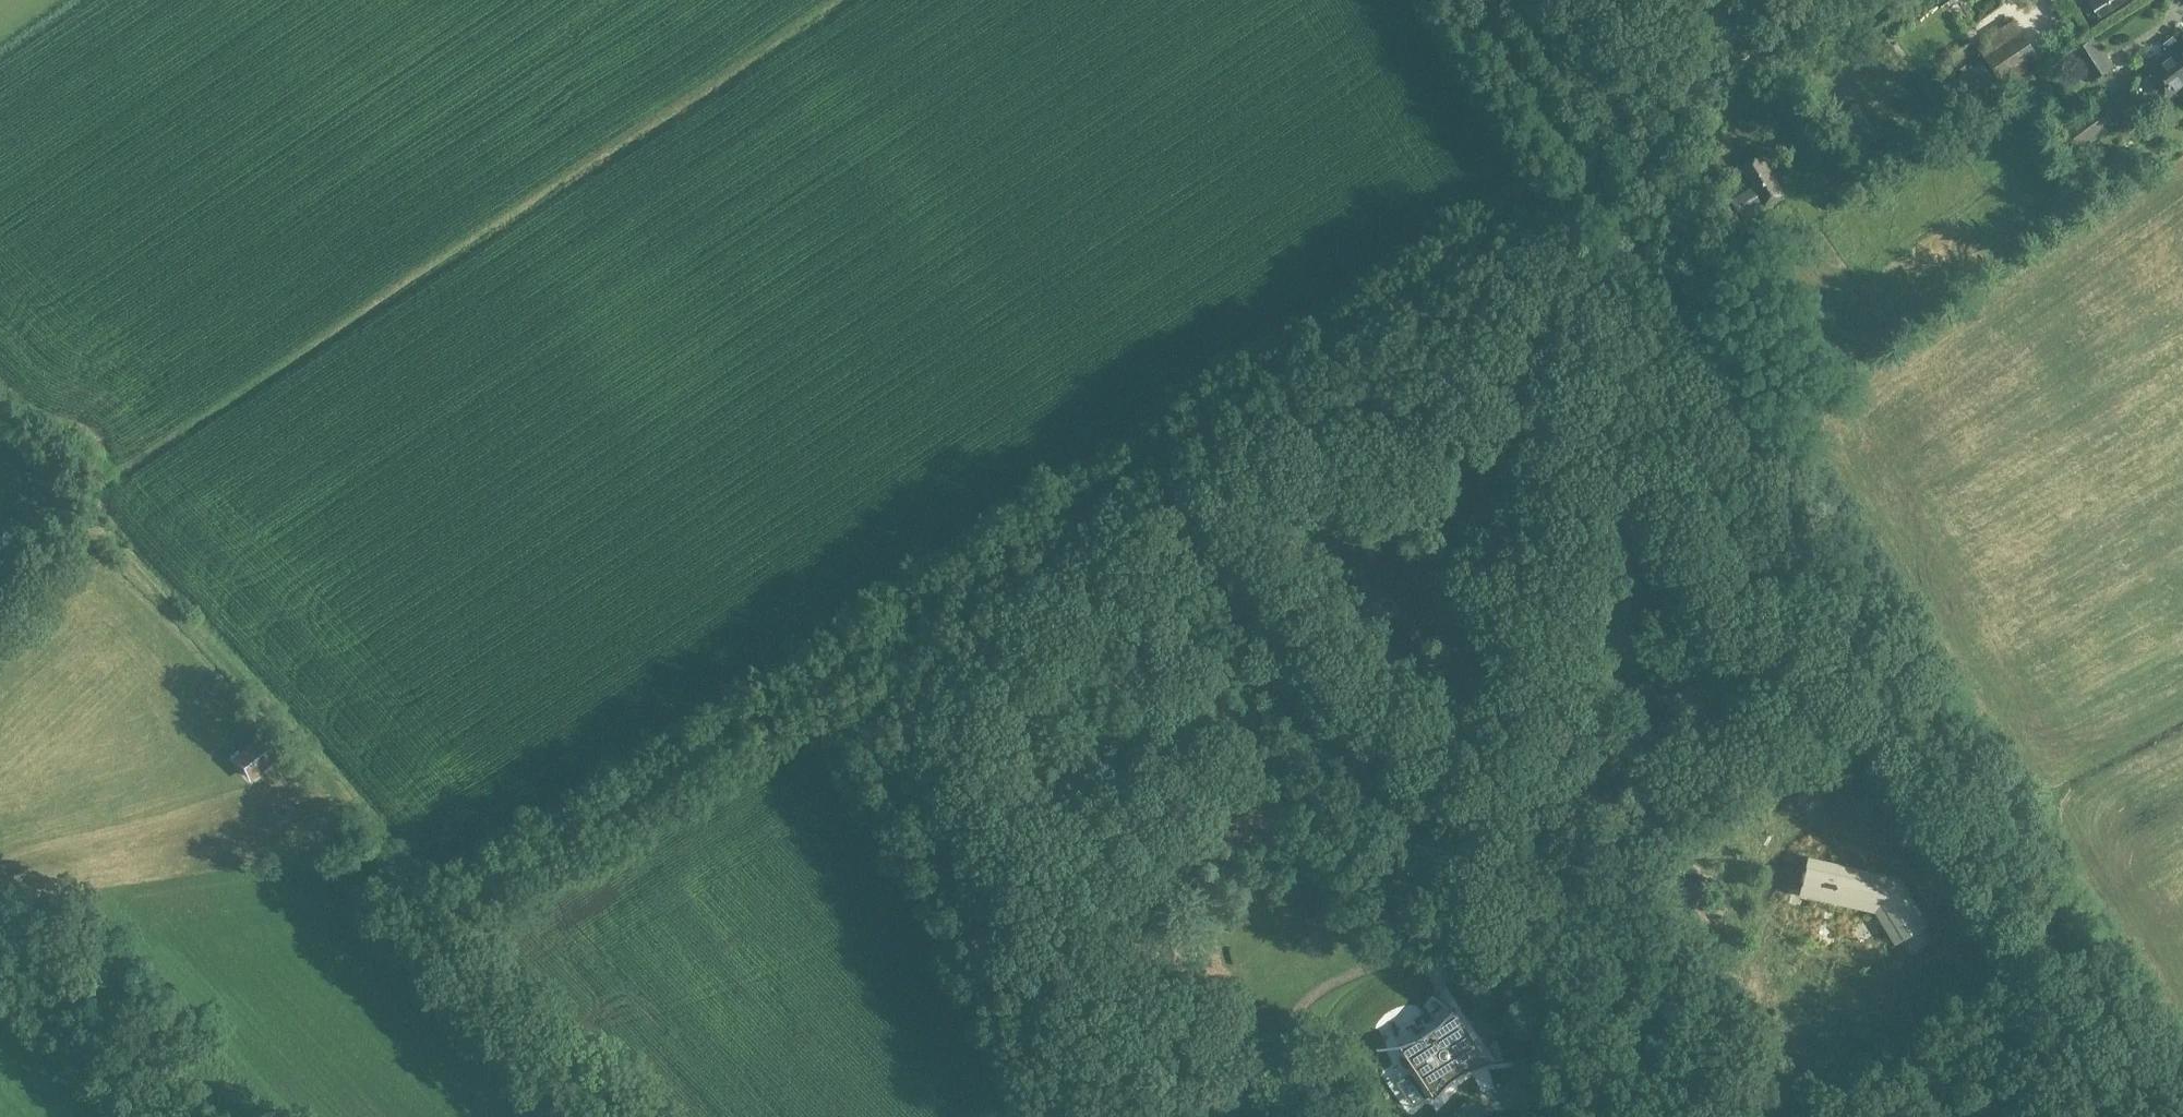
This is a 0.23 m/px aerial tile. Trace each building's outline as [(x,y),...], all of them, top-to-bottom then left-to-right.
[(2128,1),(2128,0),(2089,0),(2100,18),(2128,1)] [(1987,60),(1999,78),(2035,53),(2023,35),(1987,60)] [(2173,37),(2163,45),(2168,51),(2146,68),(2172,101),(2182,92),(2182,40),(2178,44),(2173,37)] [(2114,66),(2094,38),(2072,53),(2091,82),(2114,66)] [(1952,82),(1963,99),(1964,98),(1970,107),(1979,100),(1973,92),(1994,78),(1982,61),(1970,70),(1966,65),(1960,69),(1964,74),(1952,82)] [(2013,124),(2058,95),(2045,76),(2001,106),(2013,124)] [(2081,154),(2123,121),(2106,99),(2064,131),(2081,154)] [(1782,192),(1761,157),(1743,168),(1755,187),(1736,198),(1746,214),(1782,192)] [(244,762),(253,779),(278,765),(269,749),(244,762)] [(1874,905),(1898,942),(1924,925),(1897,881),(1875,877),(1871,879),(1868,875),(1808,861),(1801,891),(1802,892),(1803,888),(1815,891),(1818,895),(1855,904),(1859,901),(1874,905)] [(1401,1045),(1397,1046),(1398,1048),(1400,1047),(1434,1098),(1433,1099),(1435,1100),(1437,1098),(1436,1097),(1448,1083),(1449,1084),(1452,1082),(1451,1081),(1466,1071),(1467,1072),(1470,1070),(1469,1068),(1484,1058),(1484,1059),(1486,1057),(1454,1011),(1455,1009),(1453,1008),(1451,1011),(1452,1011),(1439,1025),(1439,1024),(1436,1026),(1437,1027),(1422,1038),(1421,1037),(1418,1038),(1418,1039),(1401,1046),(1401,1045)]
